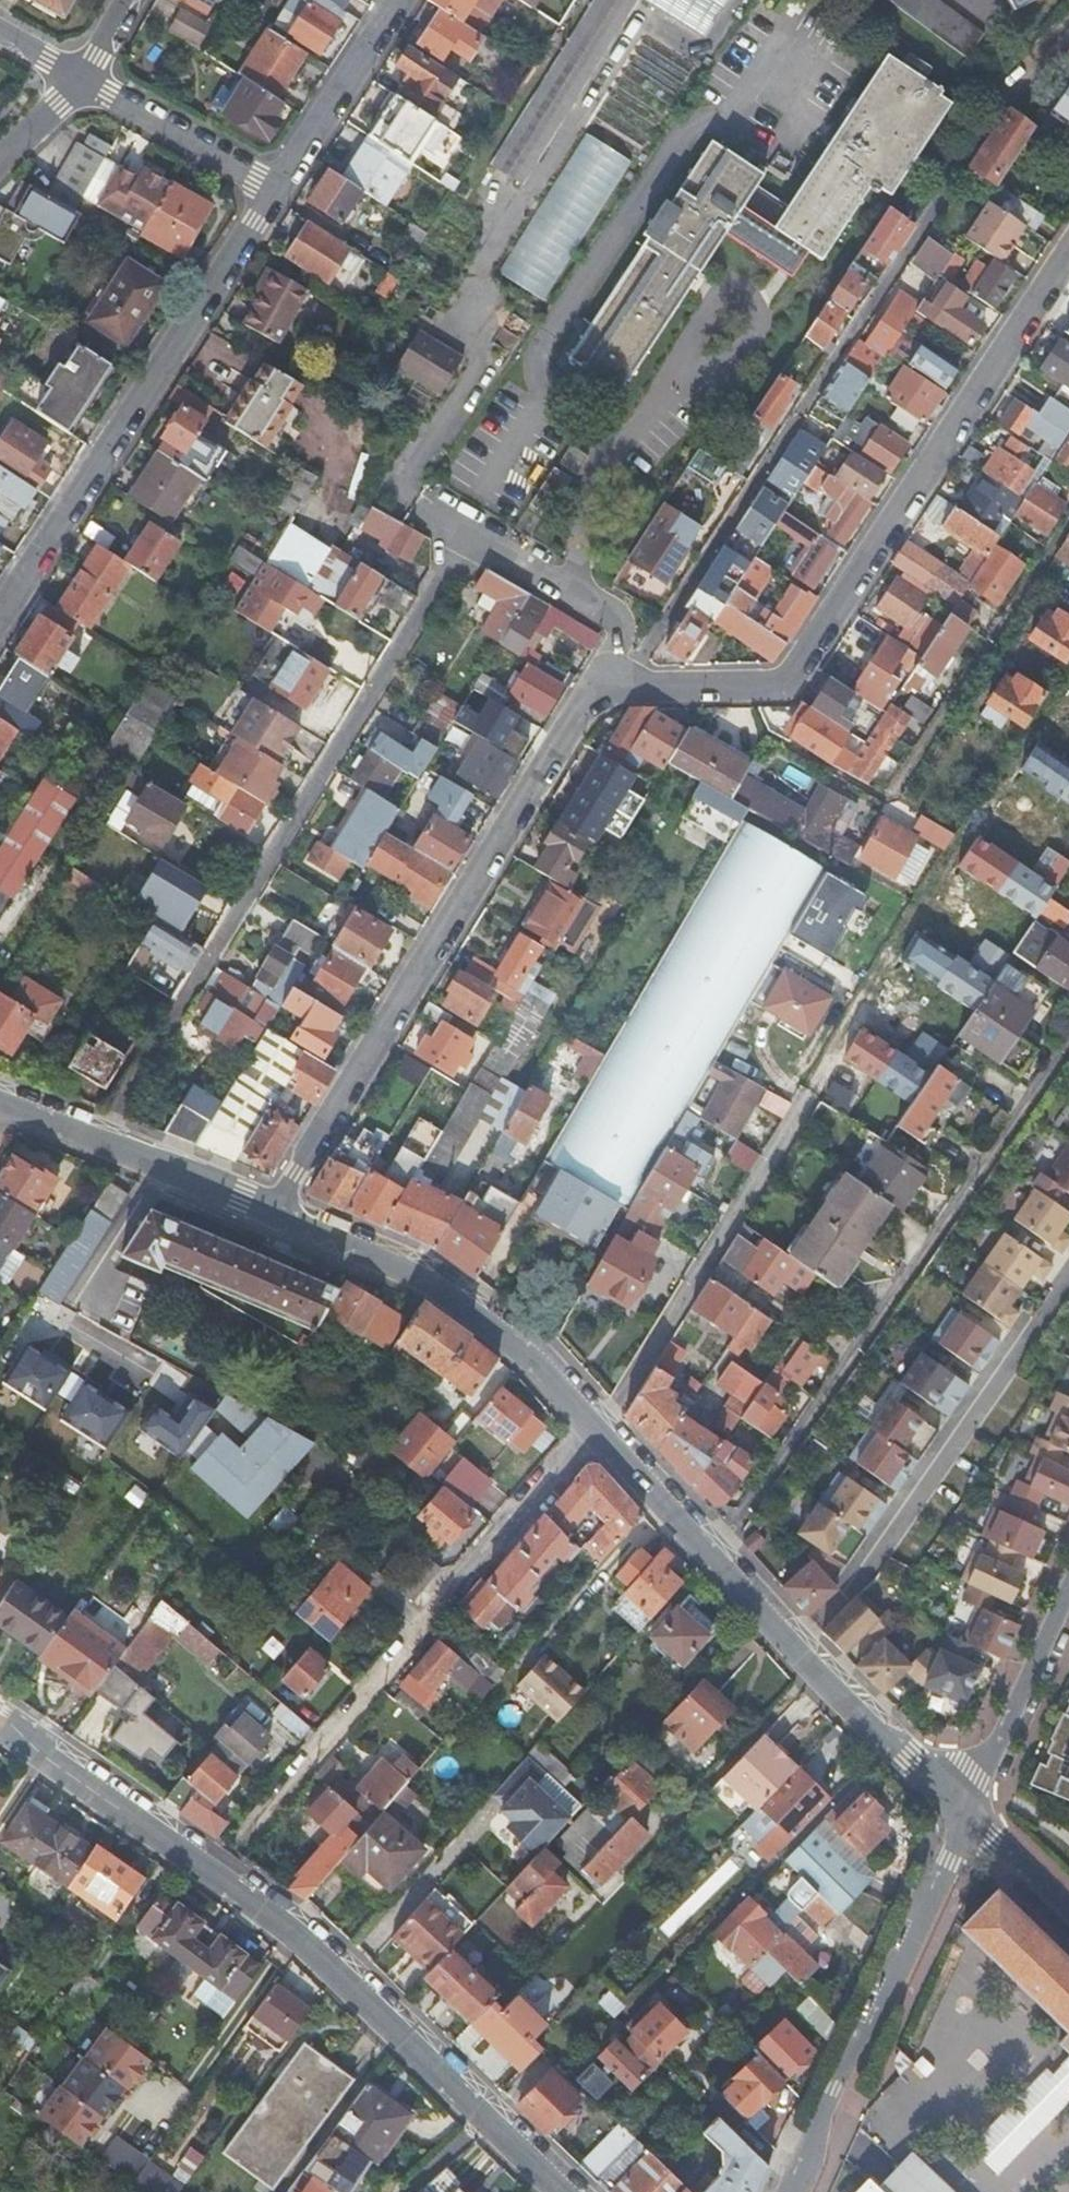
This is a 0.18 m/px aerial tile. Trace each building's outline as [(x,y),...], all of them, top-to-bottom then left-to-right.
[(61,19),(72,0),(28,0),(61,19)] [(216,0),(176,0),(206,17),(216,0)] [(342,13),(323,0),(315,0),(311,6),(306,2),(296,17),(302,21),(291,36),(321,56),(347,16),(342,13)] [(342,13),(350,0),(323,0),(342,13)] [(480,35),(491,19),(503,0),(429,0),(428,1),(442,10),(480,35)] [(983,37),(933,0),(884,0),(966,61),(983,37)] [(1014,12),(1039,0),(1007,0),(1014,12)] [(442,10),(439,13),(418,46),(444,63),(452,50),(471,61),(485,39),(480,35),(442,10)] [(170,33),(201,50),(213,29),(182,12),(170,33)] [(276,101),(307,54),(271,32),(241,78),(247,82),(276,101)] [(441,105),(459,79),(444,70),(443,73),(410,51),(399,67),(411,76),(407,82),(412,85),(402,100),(452,134),(462,119),(441,105)] [(821,262),(859,204),(868,190),(878,196),(882,190),(890,195),(950,105),(939,98),(941,94),(888,59),(840,132),(833,128),(823,142),(831,147),(790,209),(758,188),(766,177),(741,160),(715,142),(673,204),(670,202),(647,236),(650,238),(570,356),(578,362),(568,376),(577,381),(586,367),(599,376),(621,391),(727,234),(765,260),(792,278),(809,253),(821,262)] [(247,82),(241,78),(219,111),(225,115),(247,82)] [(284,106),(276,101),(247,82),(225,115),(268,143),(280,124),(275,120),(284,106)] [(1056,142),(1067,127),(1068,129),(1068,88),(1040,131),(1056,142)] [(460,139),(452,134),(402,100),(398,98),(371,139),(412,166),(423,151),(432,157),(435,152),(447,159),(460,139)] [(1035,128),(1011,111),(984,149),(971,169),(998,186),(1012,165),(1027,141),(1035,128)] [(1035,128),(1027,141),(1048,155),(1056,142),(1040,131),(1035,128)] [(59,204),(74,212),(82,198),(104,160),(110,148),(90,136),(83,148),(76,144),(47,197),(59,204)] [(385,207),(412,166),(371,139),(345,180),(363,192),(385,207)] [(118,168),(104,160),(82,198),(96,206),(118,168)] [(159,201),(169,184),(141,168),(136,178),(118,168),(96,206),(141,232),(159,201)] [(998,186),(971,169),(968,173),(995,191),(997,187),(998,186)] [(363,192),(345,180),(332,171),(311,204),(342,224),(363,192)] [(209,206),(169,184),(159,201),(141,232),(140,235),(181,257),(209,206)] [(29,186),(12,216),(24,222),(25,221),(25,220),(26,220),(27,219),(28,219),(28,218),(29,218),(30,218),(31,218),(32,218),(33,219),(46,196),(33,189),(29,186)] [(1044,218),(997,187),(995,191),(988,202),(1022,224),(1026,227),(1035,233),(1044,218)] [(24,222),(12,216),(4,211),(0,218),(0,269),(4,271),(4,270),(6,265),(9,267),(25,240),(26,240),(27,241),(28,241),(29,241),(30,241),(31,241),(32,241),(33,241),(34,241),(35,241),(36,241),(37,240),(38,240),(39,239),(40,239),(41,238),(42,238),(42,237),(43,236),(44,235),(64,245),(80,216),(76,213),(74,212),(59,204),(47,197),(46,196),(33,219),(32,218),(31,218),(30,218),(29,218),(28,218),(28,219),(27,219),(26,220),(25,220),(25,221),(24,222)] [(988,202),(964,238),(1002,263),(1013,246),(1009,244),(1022,224),(988,202)] [(862,270),(878,281),(888,266),(883,262),(892,247),(898,251),(914,226),(889,209),(882,219),(853,264),(862,270)] [(1026,227),(1022,224),(1009,244),(1013,246),(1026,227)] [(396,248),(413,259),(428,236),(412,225),(396,248)] [(330,284),(350,253),(308,226),(289,258),(330,284)] [(883,262),(888,266),(898,251),(892,247),(883,262)] [(163,286),(127,262),(89,323),(123,346),(163,286)] [(984,278),(993,264),(989,262),(984,270),(980,275),(984,278)] [(857,279),(862,270),(853,264),(847,273),(857,279)] [(973,270),(960,288),(993,310),(1014,278),(993,264),(984,278),(980,275),(984,270),(979,267),(976,272),(973,270)] [(270,269),(261,285),(267,289),(263,297),(246,326),(278,345),(309,292),(270,269)] [(872,289),(878,281),(862,270),(857,279),(847,273),(827,303),(845,315),(865,284),(872,289)] [(376,297),(386,303),(399,282),(389,275),(376,297)] [(942,283),(927,305),(931,308),(946,286),(942,283)] [(267,289),(261,285),(257,293),(263,297),(267,289)] [(927,305),(922,301),(915,313),(924,319),(925,317),(969,347),(983,325),(956,307),(962,297),(946,286),(931,308),(927,305)] [(865,348),(881,358),(916,305),(900,294),(865,348)] [(827,341),(845,315),(827,303),(805,337),(829,354),(834,346),(827,341)] [(934,328),(914,314),(908,324),(927,338),(934,328)] [(465,360),(451,351),(450,352),(441,347),(442,346),(435,341),(420,332),(398,370),(412,378),(442,397),(465,360)] [(957,373),(902,332),(887,356),(904,367),(906,368),(909,364),(944,390),(957,373)] [(1061,340),(1042,371),(1068,388),(1068,345),(1061,340)] [(68,433),(111,367),(79,347),(65,369),(59,365),(45,387),(32,379),(18,401),(68,433)] [(865,348),(860,355),(879,368),(884,360),(881,358),(865,348)] [(852,350),(845,362),(860,373),(871,380),(874,376),(879,368),(860,355),(852,350)] [(860,373),(845,362),(816,406),(827,413),(831,405),(848,416),(857,401),(846,393),(860,373)] [(226,424),(265,449),(292,408),(290,406),(302,387),(267,366),(255,384),(253,382),(226,424)] [(874,376),(871,380),(865,388),(898,409),(902,412),(918,422),(922,424),(935,404),(943,409),(950,397),(906,368),(904,367),(891,388),(874,376)] [(9,382),(0,376),(0,396),(3,391),(9,382)] [(794,387),(779,377),(752,417),(770,429),(789,401),(786,399),(794,387)] [(184,407),(207,422),(215,410),(177,386),(170,398),(184,407)] [(1068,435),(1068,433),(1068,396),(1061,391),(1055,400),(1052,398),(1040,416),(1068,435)] [(1050,463),(1068,435),(1040,416),(1016,400),(1000,422),(1029,443),(1034,434),(1047,443),(1038,455),(1043,458),(1050,463)] [(831,405),(827,413),(842,424),(848,416),(831,405)] [(200,478),(207,483),(227,451),(200,433),(207,422),(184,407),(163,439),(167,442),(160,452),(200,478)] [(902,412),(898,409),(891,420),(911,433),(918,422),(902,412)] [(22,481),(29,470),(35,474),(52,448),(12,423),(0,441),(0,467),(22,481)] [(868,445),(861,456),(889,474),(907,447),(870,423),(862,435),(866,438),(863,442),(868,445)] [(769,479),(795,496),(802,485),(814,468),(826,449),(799,432),(769,479)] [(725,469),(739,479),(758,450),(739,437),(721,466),(725,469)] [(1056,460),(1068,468),(1068,439),(1056,460)] [(983,457),(969,447),(961,460),(983,474),(1017,497),(1033,474),(1019,465),(1028,451),(1012,440),(1004,454),(999,451),(995,457),(991,454),(987,459),(983,457)] [(171,524),(200,478),(160,452),(131,498),(169,523),(171,524)] [(725,469),(721,466),(701,452),(688,472),(713,487),(725,469)] [(884,475),(852,453),(834,481),(854,494),(866,502),(884,475)] [(1033,474),(1017,497),(1024,502),(1050,463),(1043,458),(1033,474)] [(869,504),(866,502),(854,494),(834,481),(814,468),(802,485),(817,495),(820,491),(824,498),(828,500),(817,517),(826,522),(823,528),(830,533),(827,536),(841,546),(869,504)] [(1,471),(0,473),(0,541),(7,545),(39,496),(1,471)] [(318,479),(305,472),(282,509),(294,517),(306,499),(318,479)] [(571,483),(555,472),(532,507),(547,518),(571,483)] [(964,514),(1000,538),(1024,502),(1017,497),(983,474),(969,495),(975,499),(964,514)] [(345,494),(318,479),(306,499),(333,514),(330,518),(379,546),(384,537),(336,510),(345,494)] [(1042,479),(1036,488),(1054,500),(1060,491),(1042,479)] [(788,506),(763,488),(723,549),(695,592),(721,609),(725,603),(735,588),(755,558),(775,526),(776,525),(784,513),(788,506)] [(1054,500),(1036,488),(1018,516),(1045,534),(1064,507),(1054,500)] [(404,526),(345,494),(336,510),(384,537),(379,546),(409,562),(424,537),(404,526)] [(306,499),(294,517),(291,522),(318,538),(330,518),(333,514),(306,499)] [(666,506),(629,562),(650,576),(666,586),(690,549),(689,548),(701,529),(686,519),(666,506)] [(949,603),(955,607),(1000,538),(964,514),(955,508),(942,527),(978,551),(961,577),(907,543),(892,565),(950,601),(949,603)] [(839,549),(784,513),(776,525),(807,545),(790,571),(794,574),(792,577),(812,590),(839,549)] [(318,538),(291,522),(284,533),(265,564),(312,593),(326,602),(335,608),(362,565),(318,538)] [(196,541),(171,524),(169,523),(164,531),(151,523),(126,563),(130,566),(155,582),(161,574),(180,543),(190,550),(196,541)] [(1057,556),(1068,564),(1068,537),(1057,556)] [(130,566),(126,563),(99,547),(58,610),(75,621),(88,630),(130,566)] [(990,557),(975,580),(1002,599),(1017,576),(990,557)] [(735,588),(725,603),(744,616),(763,629),(765,626),(788,640),(794,630),(797,631),(817,600),(794,584),(773,614),(754,600),(774,571),(755,558),(735,588)] [(312,593),(265,564),(255,580),(236,612),(251,621),(271,633),(286,610),(297,617),(303,608),(309,612),(317,617),(326,602),(312,593)] [(335,608),(361,623),(365,617),(361,614),(378,588),(388,594),(383,601),(401,612),(407,618),(418,600),(362,565),(335,608)] [(531,596),(486,571),(476,589),(500,602),(483,632),(502,644),(531,596)] [(155,582),(165,589),(170,580),(161,574),(155,582)] [(949,616),(950,615),(955,607),(949,603),(904,575),(900,580),(897,578),(877,608),(908,630),(911,625),(917,628),(924,618),(919,614),(927,602),(949,616)] [(721,609),(695,592),(685,608),(690,612),(666,650),(686,664),(713,621),(721,609)] [(576,621),(550,607),(547,613),(533,603),(504,645),(520,655),(518,657),(561,683),(567,673),(548,661),(545,666),(538,662),(541,657),(533,651),(543,636),(546,638),(554,625),(592,651),(601,636),(576,621)] [(725,603),(721,609),(713,621),(771,663),(774,663),(787,646),(763,629),(744,616),(725,603)] [(75,621),(58,610),(52,606),(43,620),(41,619),(16,656),(21,659),(49,677),(57,665),(71,674),(80,660),(66,651),(73,640),(66,635),(75,621)] [(309,612),(303,608),(297,617),(303,621),(309,612)] [(1068,659),(1068,620),(1058,612),(1054,618),(1049,626),(1043,622),(1042,622),(1030,639),(1067,663),(1068,659)] [(934,678),(968,627),(950,615),(949,616),(943,626),(921,658),(905,684),(919,693),(930,676),(934,678)] [(1049,626),(1054,618),(1048,615),(1043,622),(1049,626)] [(909,650),(921,658),(943,626),(930,618),(918,636),(909,650)] [(907,649),(909,650),(918,636),(908,630),(898,644),(907,649)] [(852,693),(855,695),(880,711),(899,682),(890,676),(907,649),(898,644),(888,637),(852,693)] [(305,709),(329,670),(297,649),(272,689),(305,709)] [(49,677),(21,659),(0,692),(0,698),(26,715),(47,683),(50,678),(49,677)] [(528,665),(510,695),(546,715),(564,686),(528,665)] [(510,695),(481,677),(474,690),(481,695),(503,707),(510,695)] [(988,703),(1025,728),(1045,696),(1016,677),(1012,683),(1007,691),(1001,687),(1000,686),(988,703)] [(88,709),(91,704),(50,678),(47,683),(88,709)] [(830,679),(811,709),(835,725),(855,695),(852,693),(830,679)] [(1007,691),(1012,683),(1006,679),(1001,687),(1007,691)] [(108,746),(138,765),(152,744),(156,737),(177,703),(147,684),(108,745),(108,746)] [(481,695),(474,690),(462,709),(454,723),(461,727),(481,695)] [(279,764),(301,729),(246,695),(228,724),(237,730),(233,736),(279,764)] [(439,695),(423,719),(447,734),(454,723),(462,709),(439,695)] [(909,718),(916,722),(925,709),(905,695),(896,708),(909,718)] [(811,709),(802,704),(789,725),(797,731),(791,740),(828,764),(848,733),(835,725),(811,709)] [(909,718),(896,708),(891,705),(885,714),(865,744),(854,762),(845,773),(866,785),(885,755),(897,763),(907,748),(895,739),(909,718)] [(501,710),(485,738),(520,759),(536,731),(501,710)] [(656,712),(629,713),(602,756),(620,767),(642,733),(654,715),(656,712)] [(654,715),(642,733),(655,741),(644,758),(663,770),(667,764),(686,734),(654,715)] [(0,719),(0,760),(19,731),(0,719)] [(423,719),(413,735),(437,750),(447,734),(423,719)] [(228,724),(224,730),(233,736),(237,730),(228,724)] [(703,785),(730,800),(743,777),(749,766),(686,732),(686,734),(667,764),(703,785)] [(413,735),(409,733),(403,742),(421,754),(417,760),(380,737),(370,751),(400,771),(408,776),(410,774),(419,779),(426,768),(437,750),(413,735)] [(284,769),(285,768),(279,764),(233,736),(211,771),(267,806),(280,785),(276,782),(284,769)] [(156,737),(152,744),(161,749),(165,743),(156,737)] [(482,741),(460,776),(496,797),(518,762),(482,741)] [(400,771),(370,751),(353,780),(369,790),(382,799),(400,771)] [(599,754),(592,751),(576,777),(582,781),(599,754)] [(599,754),(582,781),(581,783),(609,799),(615,789),(622,794),(624,789),(618,785),(626,771),(620,767),(602,756),(599,754)] [(264,819),(261,816),(267,806),(211,771),(203,766),(193,783),(195,785),(218,799),(224,802),(215,816),(248,836),(256,823),(260,826),(264,819)] [(187,805),(135,773),(105,822),(121,832),(136,808),(132,805),(138,798),(146,803),(136,819),(149,826),(143,835),(161,846),(187,805)] [(804,811),(743,777),(730,800),(748,810),(789,833),(792,835),(794,833),(828,852),(827,854),(834,858),(849,866),(859,848),(826,830),(843,799),(818,785),(804,811)] [(472,796),(443,778),(431,799),(442,806),(435,818),(435,817),(414,850),(451,871),(470,839),(457,830),(464,817),(461,815),(472,796)] [(212,810),(218,799),(195,785),(188,796),(212,810)] [(729,844),(742,822),(748,810),(730,800),(703,785),(684,819),(729,844)] [(386,834),(400,811),(382,799),(369,790),(333,850),(350,861),(364,870),(369,863),(386,834)] [(955,835),(923,818),(915,832),(946,850),(955,835)] [(915,840),(882,821),(861,858),(894,877),(915,840)] [(606,864),(612,854),(590,840),(589,842),(558,823),(547,841),(552,844),(546,853),(568,867),(574,858),(578,860),(585,850),(606,864)] [(180,935),(201,903),(126,857),(135,843),(107,826),(79,872),(102,887),(158,921),(180,935)] [(414,850),(386,834),(369,863),(414,891),(411,896),(429,907),(451,871),(414,850)] [(552,844),(547,841),(541,850),(546,853),(552,844)] [(201,903),(210,889),(135,843),(126,857),(201,903)] [(333,850),(321,843),(309,862),(339,880),(350,861),(333,850)] [(102,887),(79,872),(73,869),(67,878),(96,896),(102,887)] [(553,951),(582,903),(553,885),(526,929),(541,938),(538,942),(553,951)] [(0,890),(0,915),(11,897),(0,890)] [(1068,920),(1068,912),(1051,900),(1041,914),(1063,929),(1068,920)] [(348,924),(334,947),(334,948),(369,969),(391,931),(356,910),(351,906),(342,921),(348,924)] [(324,938),(294,920),(251,990),(281,1008),(283,1005),(294,987),(322,940),(324,938)] [(177,971),(194,943),(180,935),(158,921),(141,948),(177,971)] [(1068,993),(1068,946),(1056,938),(1054,941),(1036,930),(1030,938),(1026,935),(1012,954),(1054,982),(1068,993)] [(531,966),(541,950),(520,937),(497,974),(473,959),(464,973),(518,1007),(522,1001),(524,998),(540,971),(531,966)] [(369,969),(334,948),(328,959),(322,956),(319,961),(324,965),(310,989),(341,1009),(359,980),(368,985),(376,973),(369,969)] [(1047,994),(1004,966),(959,1034),(969,1040),(1019,1074),(1035,1050),(1018,1038),(1047,994)] [(813,1033),(834,995),(787,968),(765,1006),(813,1033)] [(281,1008),(251,990),(218,969),(204,991),(208,994),(199,1009),(209,1016),(200,1028),(234,1049),(243,1035),(254,1041),(263,1026),(253,1020),(261,1007),(276,1016),(281,1008)] [(452,993),(444,1006),(476,1025),(494,995),(459,974),(448,991),(452,993)] [(11,1056),(36,1018),(48,1026),(63,1004),(27,980),(12,1003),(0,995),(0,1048),(11,1056)] [(342,1016),(294,987),(283,1005),(305,1019),(293,1038),(324,1057),(336,1037),(331,1033),(342,1016)] [(496,1043),(467,1091),(442,1132),(417,1173),(442,1187),(482,1119),(504,1132),(525,1095),(504,1082),(544,1015),(522,1001),(518,1007),(496,1043)] [(429,1002),(422,1014),(446,1028),(453,1017),(429,1002)] [(99,1018),(69,1070),(106,1092),(137,1041),(99,1018)] [(438,1044),(427,1037),(417,1054),(452,1076),(462,1060),(467,1063),(470,1057),(466,1054),(473,1042),(449,1027),(438,1044)] [(336,1071),(268,1029),(223,1105),(210,1127),(197,1148),(239,1165),(247,1152),(275,1169),(299,1129),(282,1119),(285,1113),(283,1112),(297,1091),(316,1103),(336,1071)] [(558,1084),(568,1066),(550,1055),(540,1073),(558,1084)] [(734,1140),(766,1089),(718,1059),(710,1073),(724,1082),(702,1121),(734,1140)] [(898,1125),(925,1143),(935,1129),(928,1124),(945,1099),(958,1108),(972,1089),(953,1076),(938,1065),(898,1125)] [(164,1134),(180,1141),(197,1148),(210,1127),(223,1105),(193,1086),(164,1134)] [(550,1098),(530,1087),(525,1095),(504,1132),(524,1144),(550,1098)] [(784,1120),(793,1105),(771,1092),(762,1106),(784,1120)] [(683,1141),(697,1117),(687,1112),(674,1135),(683,1141)] [(378,1172),(373,1168),(348,1211),(384,1227),(412,1181),(417,1173),(442,1132),(422,1119),(383,1181),(375,1176),(378,1172)] [(365,1149),(346,1138),(311,1195),(348,1211),(373,1168),(382,1153),(368,1144),(365,1149)] [(915,1179),(919,1182),(927,1170),(886,1142),(859,1182),(894,1206),(895,1207),(915,1179)] [(752,1170),(761,1157),(738,1143),(730,1157),(752,1170)] [(1036,1189),(1056,1203),(1065,1190),(1068,1193),(1068,1144),(1047,1177),(1041,1173),(1032,1187),(1035,1189),(1036,1189)] [(638,1225),(661,1238),(670,1222),(647,1208),(653,1198),(675,1211),(706,1157),(688,1147),(681,1158),(666,1149),(630,1212),(626,1218),(638,1225)] [(12,1248),(13,1247),(14,1248),(34,1214),(44,1200),(57,1179),(32,1163),(30,1166),(12,1155),(0,1175),(0,1267),(12,1248)] [(865,1247),(894,1206),(859,1182),(847,1174),(819,1214),(865,1247)] [(895,1207),(900,1210),(919,1182),(915,1179),(895,1207)] [(412,1181),(384,1227),(434,1249),(436,1250),(464,1202),(412,1181)] [(108,1183),(39,1292),(59,1304),(129,1197),(108,1183)] [(483,1201),(491,1188),(483,1183),(475,1196),(483,1201)] [(436,1250),(477,1279),(520,1204),(492,1187),(491,1188),(483,1201),(475,1196),(469,1193),(464,1202),(436,1250)] [(1062,1252),(1068,1242),(1068,1237),(1061,1231),(1068,1219),(1068,1212),(1056,1203),(1036,1189),(1014,1220),(1062,1252)] [(44,1200),(35,1215),(40,1218),(49,1203),(44,1200)] [(241,1315),(303,1352),(312,1337),(338,1291),(288,1269),(293,1259),(274,1250),(263,1245),(256,1258),(151,1213),(125,1259),(159,1273),(164,1264),(203,1281),(199,1290),(241,1315)] [(836,1288),(865,1247),(819,1214),(790,1255),(815,1273),(836,1288)] [(638,1225),(626,1218),(616,1236),(627,1243),(638,1225)] [(711,1277),(743,1300),(756,1281),(774,1294),(783,1282),(801,1294),(815,1273),(790,1255),(766,1239),(759,1250),(745,1241),(753,1229),(745,1224),(711,1277)] [(630,1247),(615,1238),(588,1284),(629,1307),(655,1261),(651,1259),(660,1245),(639,1233),(630,1247)] [(1005,1233),(984,1264),(1021,1289),(1032,1273),(1043,1280),(1052,1266),(1005,1233)] [(1,1286),(8,1283),(21,1262),(21,1254),(12,1248),(0,1267),(0,1285),(1,1286)] [(984,1264),(962,1295),(1010,1327),(1020,1313),(1009,1306),(1021,1289),(984,1264)] [(693,1306),(735,1336),(736,1336),(755,1308),(743,1300),(711,1277),(693,1306)] [(404,1318),(347,1283),(327,1316),(383,1351),(404,1318)] [(420,1304),(386,1357),(392,1361),(402,1346),(442,1375),(469,1340),(420,1304)] [(750,1348),(771,1319),(755,1308),(736,1336),(735,1336),(727,1346),(737,1352),(743,1343),(750,1348)] [(953,1308),(932,1339),(979,1372),(1000,1341),(953,1308)] [(830,1359),(798,1337),(774,1369),(781,1374),(788,1379),(799,1386),(802,1382),(816,1363),(824,1368),(830,1359)] [(442,1375),(442,1376),(470,1397),(497,1361),(469,1340),(442,1375)] [(47,1464),(104,1374),(55,1342),(0,1428),(0,1434),(21,1447),(47,1464)] [(657,1450),(680,1416),(691,1400),(690,1400),(682,1394),(674,1405),(669,1401),(674,1394),(664,1388),(687,1353),(671,1342),(625,1415),(657,1450)] [(922,1353),(901,1384),(949,1416),(970,1386),(922,1353)] [(740,1417),(763,1384),(731,1361),(716,1382),(732,1393),(723,1406),(725,1408),(722,1413),(721,1418),(715,1427),(726,1435),(740,1417)] [(781,1374),(774,1369),(763,1384),(740,1417),(753,1427),(769,1439),(787,1415),(782,1412),(770,1403),(778,1393),(788,1379),(781,1374)] [(154,1496),(187,1451),(202,1430),(217,1410),(223,1402),(199,1385),(130,1480),(154,1496)] [(535,1420),(499,1390),(478,1416),(516,1448),(527,1434),(525,1432),(535,1420)] [(1058,1392),(1050,1409),(1057,1412),(1068,1418),(1068,1396),(1058,1392)] [(789,1401),(778,1393),(770,1403),(782,1412),(789,1401)] [(223,1402),(217,1410),(251,1441),(250,1442),(250,1444),(250,1445),(249,1445),(248,1445),(248,1446),(247,1446),(246,1446),(246,1447),(245,1448),(244,1449),(243,1450),(243,1451),(243,1452),(242,1453),(242,1454),(240,1454),(239,1455),(220,1439),(217,1443),(200,1463),(196,1466),(210,1479),(214,1474),(235,1492),(231,1497),(245,1509),(270,1481),(266,1478),(279,1463),(282,1467),(306,1440),(284,1428),(275,1423),(264,1417),(260,1415),(226,1397),(223,1402)] [(891,1398),(870,1428),(918,1461),(939,1430),(891,1398)] [(391,1449),(426,1479),(431,1474),(474,1421),(462,1411),(442,1434),(419,1416),(391,1449)] [(1057,1412),(1044,1440),(1038,1437),(1030,1453),(1037,1456),(1057,1465),(1064,1450),(1068,1452),(1068,1418),(1057,1412)] [(723,1441),(724,1438),(719,1435),(716,1440),(680,1416),(657,1450),(690,1486),(723,1441)] [(542,1426),(535,1420),(525,1432),(527,1434),(532,1438),(542,1426)] [(849,1459),(897,1491),(918,1461),(870,1428),(849,1459)] [(217,1443),(202,1430),(187,1451),(200,1463),(217,1443)] [(754,1462),(723,1441),(690,1486),(701,1499),(706,1496),(715,1505),(722,1506),(754,1462)] [(1037,1456),(1024,1483),(1018,1480),(1010,1497),(1037,1509),(1044,1494),(1068,1505),(1068,1470),(1057,1465),(1037,1456)] [(463,1460),(444,1484),(468,1505),(488,1481),(463,1460)] [(586,1468),(486,1587),(505,1603),(516,1612),(517,1613),(529,1599),(524,1594),(556,1557),(567,1567),(572,1561),(567,1556),(574,1548),(565,1539),(580,1522),(594,1536),(599,1530),(627,1499),(598,1467),(586,1468)] [(840,1473),(818,1503),(866,1536),(887,1505),(840,1473)] [(473,1519),(441,1491),(419,1519),(431,1529),(424,1536),(434,1545),(441,1537),(451,1545),(473,1519)] [(1037,1509),(1010,1497),(1003,1512),(995,1508),(982,1536),(990,1540),(1017,1552),(1032,1559),(1045,1531),(1029,1524),(1037,1509)] [(621,1542),(643,1517),(627,1499),(599,1530),(610,1539),(614,1535),(621,1542)] [(818,1503),(797,1534),(815,1546),(840,1563),(845,1566),(866,1536),(818,1503)] [(272,1528),(284,1538),(297,1523),(285,1513),(272,1528)] [(757,1532),(743,1545),(751,1554),(765,1541),(757,1532)] [(1017,1552),(990,1540),(983,1556),(975,1552),(962,1580),(970,1584),(997,1596),(1011,1603),(1025,1575),(1010,1568),(1017,1552)] [(782,1588),(808,1616),(837,1590),(828,1580),(840,1563),(815,1546),(807,1558),(811,1562),(782,1588)] [(632,1585),(651,1563),(633,1547),(614,1568),(632,1585)] [(671,1559),(663,1551),(651,1563),(632,1585),(620,1598),(625,1602),(628,1598),(651,1619),(680,1587),(662,1570),(671,1559)] [(327,1644),(370,1593),(349,1575),(339,1567),(303,1610),(296,1617),(327,1644)] [(997,1596),(970,1584),(962,1600),(979,1608),(963,1641),(974,1646),(1003,1660),(1019,1625),(990,1611),(997,1596)] [(40,1657),(65,1621),(13,1585),(0,1604),(0,1629),(40,1657)] [(505,1603),(486,1587),(464,1614),(483,1630),(489,1623),(505,1603)] [(822,1632),(845,1654),(867,1631),(880,1643),(884,1639),(900,1623),(887,1610),(882,1615),(861,1593),(822,1632)] [(214,1649),(159,1603),(126,1649),(113,1666),(136,1685),(173,1638),(194,1654),(196,1652),(205,1660),(214,1649)] [(288,1611),(296,1617),(303,1610),(295,1603),(288,1611)] [(505,1603),(489,1623),(495,1628),(504,1617),(508,1621),(516,1612),(505,1603)] [(690,1607),(683,1616),(689,1622),(697,1613),(690,1607)] [(126,1649),(73,1610),(65,1621),(40,1657),(58,1669),(55,1673),(90,1698),(94,1692),(113,1666),(126,1649)] [(541,1633),(546,1627),(528,1610),(522,1617),(541,1633)] [(677,1610),(651,1639),(668,1654),(664,1658),(675,1667),(678,1664),(681,1666),(715,1630),(697,1613),(689,1622),(683,1616),(677,1610)] [(963,1641),(947,1634),(936,1659),(923,1686),(964,1705),(980,1668),(966,1662),(974,1646),(963,1641)] [(910,1665),(884,1639),(880,1643),(857,1666),(856,1667),(883,1694),(906,1671),(922,1687),(923,1686),(936,1659),(926,1649),(910,1665)] [(457,1659),(439,1643),(411,1676),(415,1680),(395,1703),(418,1722),(438,1699),(432,1693),(446,1677),(478,1705),(492,1688),(457,1659)] [(328,1670),(306,1653),(282,1681),(303,1699),(328,1670)] [(516,1688),(557,1724),(584,1694),(543,1658),(516,1688)] [(136,1685),(113,1666),(94,1692),(131,1717),(126,1724),(123,1722),(110,1741),(140,1762),(149,1751),(161,1762),(176,1744),(180,1747),(181,1746),(143,1714),(154,1700),(136,1685)] [(690,1754),(703,1740),(730,1711),(702,1684),(662,1727),(690,1754)] [(1029,1785),(1068,1802),(1068,1704),(1064,1714),(1062,1713),(1049,1740),(1052,1741),(1046,1753),(1050,1755),(1045,1766),(1039,1763),(1029,1785)] [(300,1743),(311,1730),(281,1705),(273,1714),(280,1720),(277,1723),(300,1743)] [(229,1731),(213,1749),(242,1773),(269,1740),(237,1713),(225,1728),(229,1731)] [(722,1781),(755,1812),(759,1807),(796,1769),(762,1738),(722,1781)] [(554,1760),(538,1746),(527,1758),(543,1773),(554,1760)] [(183,1778),(163,1802),(215,1838),(227,1824),(209,1811),(242,1773),(213,1749),(187,1781),(183,1778)] [(330,1791),(370,1827),(381,1815),(404,1789),(419,1771),(404,1758),(394,1770),(383,1761),(356,1792),(358,1794),(357,1795),(340,1779),(330,1791)] [(543,1773),(527,1758),(492,1797),(504,1808),(501,1812),(512,1823),(518,1829),(519,1840),(536,1856),(543,1849),(569,1820),(534,1788),(545,1775),(543,1773)] [(333,1759),(317,1778),(326,1787),(329,1790),(339,1779),(346,1771),(333,1759)] [(574,1779),(554,1760),(543,1773),(545,1775),(562,1791),(574,1779)] [(624,1771),(619,1766),(607,1779),(612,1784),(602,1795),(613,1806),(628,1820),(629,1821),(658,1790),(630,1764),(624,1771)] [(828,1801),(796,1769),(759,1807),(755,1812),(745,1822),(742,1825),(762,1845),(757,1850),(769,1863),(776,1856),(779,1854),(794,1838),(792,1837),(828,1801)] [(562,1791),(545,1775),(534,1788),(569,1820),(581,1808),(562,1791)] [(308,1815),(331,1836),(296,1875),(300,1879),(290,1890),(305,1901),(341,1860),(370,1827),(330,1791),(329,1790),(326,1787),(313,1800),(318,1804),(308,1815)] [(381,1815),(385,1819),(394,1810),(399,1814),(413,1798),(404,1789),(381,1815)] [(829,1818),(826,1822),(863,1857),(896,1823),(881,1808),(879,1810),(858,1790),(851,1796),(842,1804),(836,1811),(829,1818)] [(20,1855),(45,1818),(22,1803),(0,1835),(0,1841),(20,1855)] [(628,1820),(613,1806),(603,1817),(598,1821),(594,1817),(588,1811),(556,1846),(568,1856),(564,1860),(578,1874),(628,1820)] [(598,1821),(603,1817),(598,1812),(594,1817),(598,1821)] [(374,1876),(407,1838),(385,1819),(381,1815),(370,1827),(341,1860),(359,1876),(366,1869),(374,1876)] [(45,1818),(20,1855),(69,1888),(75,1878),(93,1851),(45,1818)] [(646,1837),(629,1821),(628,1820),(578,1874),(596,1890),(646,1837)] [(819,1896),(839,1915),(860,1893),(877,1876),(869,1868),(871,1865),(863,1857),(826,1822),(784,1864),(810,1888),(817,1894),(819,1896)] [(506,1829),(519,1840),(518,1829),(512,1823),(506,1829)] [(423,1852),(407,1838),(374,1876),(389,1890),(423,1852)] [(86,1890),(120,1915),(143,1881),(96,1848),(93,1851),(75,1878),(88,1887),(86,1890)] [(533,1859),(518,1876),(534,1890),(525,1900),(513,1912),(529,1926),(564,1888),(549,1874),(559,1864),(543,1849),(536,1856),(533,1859)] [(518,1876),(509,1885),(525,1900),(534,1890),(518,1876)] [(997,1893),(962,1929),(1068,2033),(1058,2043),(1068,2054),(1068,1964),(997,1893)] [(209,1935),(211,1933),(160,1895),(135,1928),(186,1966),(199,1948),(190,1941),(200,1928),(209,1935)] [(805,1911),(824,1931),(839,1915),(819,1896),(805,1911)] [(730,1919),(765,1953),(780,1937),(768,1925),(762,1919),(764,1917),(762,1915),(748,1901),(730,1919)] [(424,1902),(391,1939),(407,1953),(410,1950),(431,1970),(450,1950),(461,1937),(424,1902)] [(774,1918),(768,1925),(780,1937),(782,1935),(797,1919),(805,1911),(796,1903),(789,1902),(774,1918)] [(766,1910),(762,1915),(764,1917),(762,1919),(768,1925),(774,1918),(766,1910)] [(769,1989),(785,1973),(765,1953),(730,1919),(712,1937),(729,1954),(731,1952),(752,1972),(767,1987),(769,1989)] [(797,1919),(782,1935),(802,1955),(818,1940),(797,1919)] [(259,1969),(211,1933),(209,1935),(218,1941),(207,1955),(199,1948),(186,1966),(174,1983),(181,1989),(194,1972),(204,1980),(235,2003),(244,1991),(259,1969)] [(637,1933),(624,1946),(634,1956),(647,1943),(637,1933)] [(785,1973),(800,1988),(817,1971),(802,1955),(782,1935),(780,1937),(765,1953),(785,1973)] [(624,1946),(620,1951),(630,1961),(634,1956),(624,1946)] [(424,1978),(471,2024),(489,2007),(492,2003),(498,1997),(450,1950),(431,1970),(424,1978)] [(755,1999),(767,1987),(752,1972),(742,1982),(742,1986),(755,1999)] [(235,2003),(204,1980),(191,1997),(222,2020),(235,2003)] [(279,2054),(309,2012),(274,1987),(244,2028),(279,2054)] [(613,2019),(624,2009),(609,1995),(599,2005),(613,2019)] [(489,2007),(471,2024),(524,2075),(545,2053),(533,2041),(545,2028),(515,1999),(502,2012),(492,2003),(489,2007)] [(826,2043),(835,2025),(809,1999),(796,2011),(826,2043)] [(659,2062),(660,2061),(686,2035),(671,2021),(667,2025),(653,2011),(657,2007),(652,2002),(625,2030),(633,2037),(659,2062)] [(667,2025),(671,2021),(657,2007),(653,2011),(667,2025)] [(758,2057),(783,2082),(812,2053),(783,2023),(753,2052),(758,2057)] [(106,2030),(84,2060),(123,2089),(125,2091),(132,2082),(138,2074),(147,2060),(106,2030)] [(630,2091),(659,2062),(633,2037),(626,2043),(620,2037),(598,2059),(630,2091)] [(272,2190),(354,2082),(303,2045),(223,2154),(272,2190)] [(1052,2072),(1054,2074),(1064,2064),(1068,2069),(1068,2055),(1052,2072)] [(760,2109),(785,2084),(783,2082),(758,2057),(732,2082),(735,2085),(721,2098),(722,2099),(746,2124),(755,2134),(769,2120),(760,2109)] [(61,2089),(100,2118),(102,2119),(111,2107),(117,2098),(123,2089),(84,2060),(82,2059),(61,2089)] [(17,2071),(7,2064),(0,2075),(0,2092),(2,2094),(17,2071)] [(575,2082),(595,2102),(612,2086),(591,2065),(575,2082)] [(138,2074),(132,2082),(136,2085),(142,2077),(138,2074)] [(518,2107),(546,2134),(558,2122),(564,2128),(571,2121),(566,2115),(579,2101),(551,2074),(518,2107)] [(408,2116),(366,2085),(330,2134),(370,2162),(374,2165),(408,2116)] [(37,2118),(78,2147),(87,2135),(93,2127),(100,2118),(61,2089),(59,2088),(37,2118)] [(117,2098),(111,2107),(115,2110),(121,2101),(117,2098)] [(722,2099),(721,2098),(720,2098),(708,2110),(716,2118),(735,2135),(746,2124),(722,2099)] [(769,2169),(735,2135),(716,2118),(702,2133),(722,2154),(721,2167),(717,2172),(718,2178),(714,2183),(707,2177),(692,2191),(759,2191),(769,2169)] [(98,2130),(93,2127),(87,2135),(92,2138),(98,2130)] [(666,2171),(620,2127),(580,2167),(606,2191),(688,2191),(666,2171)] [(39,2141),(55,2152),(64,2139),(48,2128),(39,2141)] [(370,2162),(330,2134),(303,2171),(332,2191),(334,2191),(349,2191),(370,2162)] [(98,2162),(132,2186),(147,2164),(148,2163),(115,2139),(98,2162)] [(179,2168),(191,2176),(202,2160),(191,2152),(179,2168)] [(147,2164),(132,2186),(141,2191),(180,2191),(182,2189),(177,2185),(173,2191),(149,2173),(152,2168),(147,2164)] [(901,2167),(879,2189),(869,2179),(857,2191),(927,2191),(901,2167)] [(177,2185),(152,2168),(149,2173),(173,2191),(177,2185)] [(457,2189),(462,2183),(445,2168),(420,2191),(460,2191),(457,2189)] [(303,2171),(288,2191),(331,2191),(332,2191),(303,2171)]
